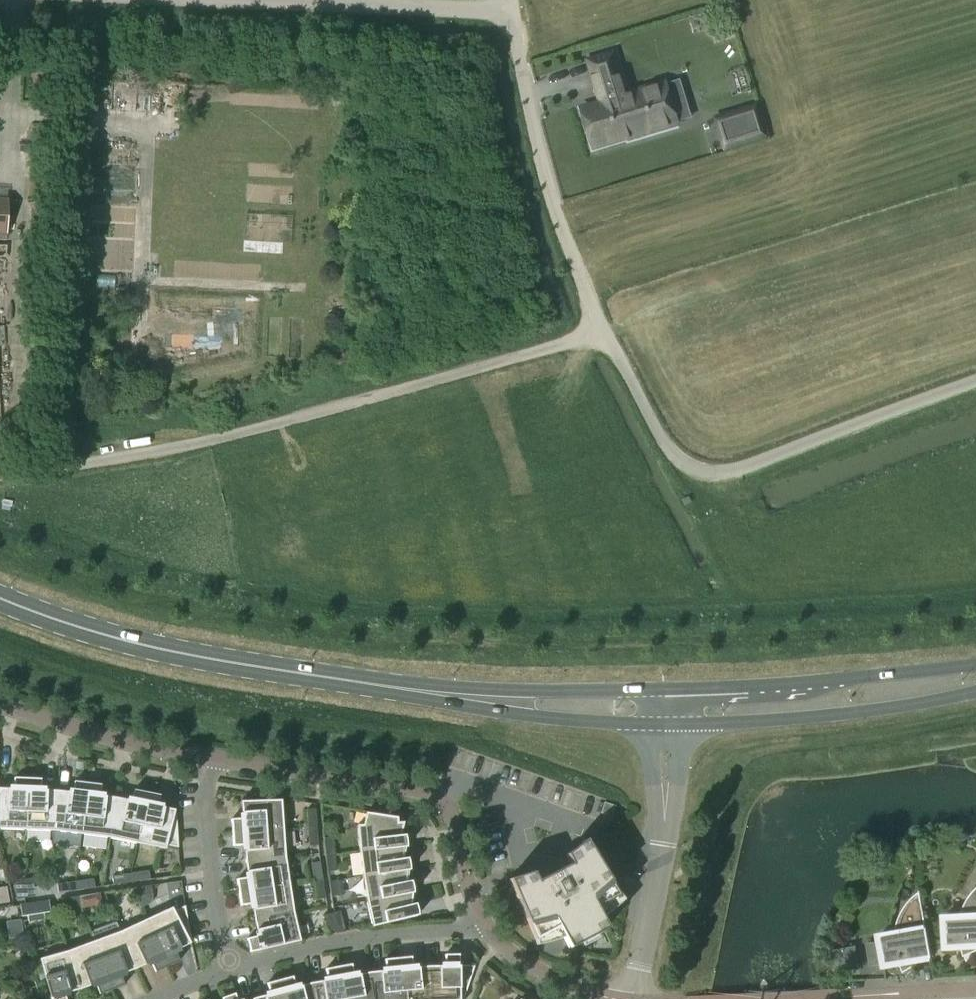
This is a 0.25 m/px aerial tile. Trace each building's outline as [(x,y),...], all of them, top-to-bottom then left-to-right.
[(679,125),(665,82),(627,93),(615,53),(589,61),(602,104),(583,109),(594,148),(628,137),(629,140),(679,125)] [(755,104),(719,116),(720,121),(757,109),(755,104)] [(758,116),(721,127),(726,145),(764,134),(758,116)] [(91,219),(136,220),(138,167),(93,166),(91,219)] [(28,778),(14,777),(14,788),(0,788),(0,828),(26,830),(28,778)] [(41,778),(28,778),(26,830),(54,831),(57,791),(55,791),(55,790),(41,790),(41,778)] [(57,791),(54,831),(82,834),(88,783),(75,781),(73,792),(59,791),(57,791)] [(88,783),(82,834),(109,837),(116,798),(114,798),(114,797),(100,796),(101,784),(88,783)] [(116,798),(109,837),(137,843),(147,792),(134,790),(132,801),(118,798),(116,798)] [(147,792),(137,843),(166,849),(167,845),(178,847),(176,814),(174,813),(175,810),(158,806),(160,795),(147,792)] [(232,833),(284,829),(282,800),(241,801),(243,819),(231,819),(232,833)] [(611,816),(615,805),(604,801),(600,813),(611,816)] [(309,827),(318,827),(316,809),(307,809),(309,827)] [(406,833),(401,834),(404,822),(398,823),(398,817),(367,813),(364,825),(358,825),(360,851),(398,848),(398,846),(406,845),(408,845),(407,838),(406,833)] [(318,827),(309,827),(310,846),(319,846),(318,827)] [(286,857),(284,829),(232,833),(233,846),(244,845),(245,860),(246,860),(246,862),(286,857)] [(326,855),(335,854),(333,837),(324,838),(326,855)] [(555,940),(564,937),(570,948),(582,942),(579,936),(593,929),(596,935),(608,929),(597,908),(620,896),(586,840),(567,855),(571,864),(538,882),(533,872),(509,880),(538,944),(547,942),(555,940)] [(406,845),(398,846),(398,848),(360,851),(363,876),(401,871),(401,870),(409,868),(411,868),(410,861),(408,856),(404,857),(406,845)] [(335,854),(326,855),(328,872),(337,871),(335,854)] [(286,857),(246,862),(246,863),(248,878),(237,879),(239,893),(290,885),(286,857)] [(314,881),(323,880),(321,862),(312,863),(314,881)] [(401,871),(363,876),(367,901),(405,894),(405,893),(413,891),(415,891),(414,884),(412,879),(407,880),(409,868),(401,870),(401,871)] [(149,871),(131,873),(132,882),(150,880),(149,871)] [(132,882),(131,873),(112,876),(114,885),(132,882)] [(32,878),(23,879),(26,898),(35,896),(32,878)] [(26,898),(23,879),(14,881),(17,899),(26,898)] [(75,881),(77,890),(95,888),(94,879),(75,881)] [(323,880),(314,881),(317,900),(326,899),(323,880)] [(332,897),(341,896),(338,880),(329,882),(332,897)] [(77,890),(75,881),(57,884),(58,893),(77,890)] [(135,897),(153,894),(152,885),(133,888),(135,897)] [(294,913),(290,885),(239,893),(241,906),(252,904),(254,918),(255,920),(294,913)] [(974,892),(971,896),(968,900),(966,904),(964,909),(962,913),(961,918),(945,919),(946,949),(962,948),(964,958),(975,953),(975,890),(974,892)] [(413,891),(405,893),(405,894),(367,901),(373,927),(418,916),(418,914),(420,914),(418,907),(416,902),(412,903),(413,891)] [(920,892),(920,893),(916,896),(912,900),(909,903),(906,907),(903,911),(901,916),(899,920),(897,925),(897,928),(896,932),(896,935),(880,938),(885,967),(900,965),(904,974),(919,965),(918,962),(932,959),(921,892),(920,892)] [(79,896),(80,905),(81,907),(102,904),(100,893),(79,896)] [(80,905),(79,896),(61,899),(62,908),(80,905)] [(47,901),(23,904),(25,917),(26,917),(27,922),(43,920),(42,914),(49,913),(47,901)] [(172,907),(146,920),(168,967),(180,961),(175,951),(191,943),(189,940),(191,939),(185,906),(174,911),(172,907)] [(341,911),(332,913),(337,931),(345,929),(341,911)] [(294,913),(255,920),(255,922),(258,936),(247,939),(251,952),(261,950),(301,941),(294,913)] [(337,931),(332,913),(323,916),(328,934),(337,931)] [(146,920),(120,932),(134,969),(138,968),(151,962),(156,972),(168,967),(146,920)] [(90,932),(94,941),(112,990),(125,985),(121,975),(134,970),(134,969),(120,932),(117,922),(90,932)] [(876,939),(867,941),(872,965),(881,963),(876,939)] [(112,990),(94,941),(68,951),(80,989),(82,989),(96,984),(100,994),(112,990)] [(831,951),(835,973),(860,968),(856,946),(831,951)] [(68,951),(40,959),(51,998),(66,998),(64,994),(78,990),(80,989),(68,951)] [(429,967),(431,998),(464,998),(475,966),(475,965),(460,966),(460,954),(446,955),(446,966),(431,966),(431,967),(429,967)] [(429,967),(428,967),(413,968),(412,957),(399,958),(403,998),(431,998),(429,967)] [(371,973),(374,998),(403,998),(399,958),(386,959),(387,971),(372,972),(371,973)] [(339,967),(345,998),(374,998),(371,973),(369,973),(354,975),(352,964),(339,967)] [(339,967),(326,969),(328,980),(314,983),(312,983),(316,998),(345,998),(339,967)] [(280,980),(286,998),(316,998),(312,983),(310,984),(310,983),(296,987),(293,976),(280,980)] [(255,998),(286,998),(280,980),(268,983),(270,994),(256,998),(255,998)]
